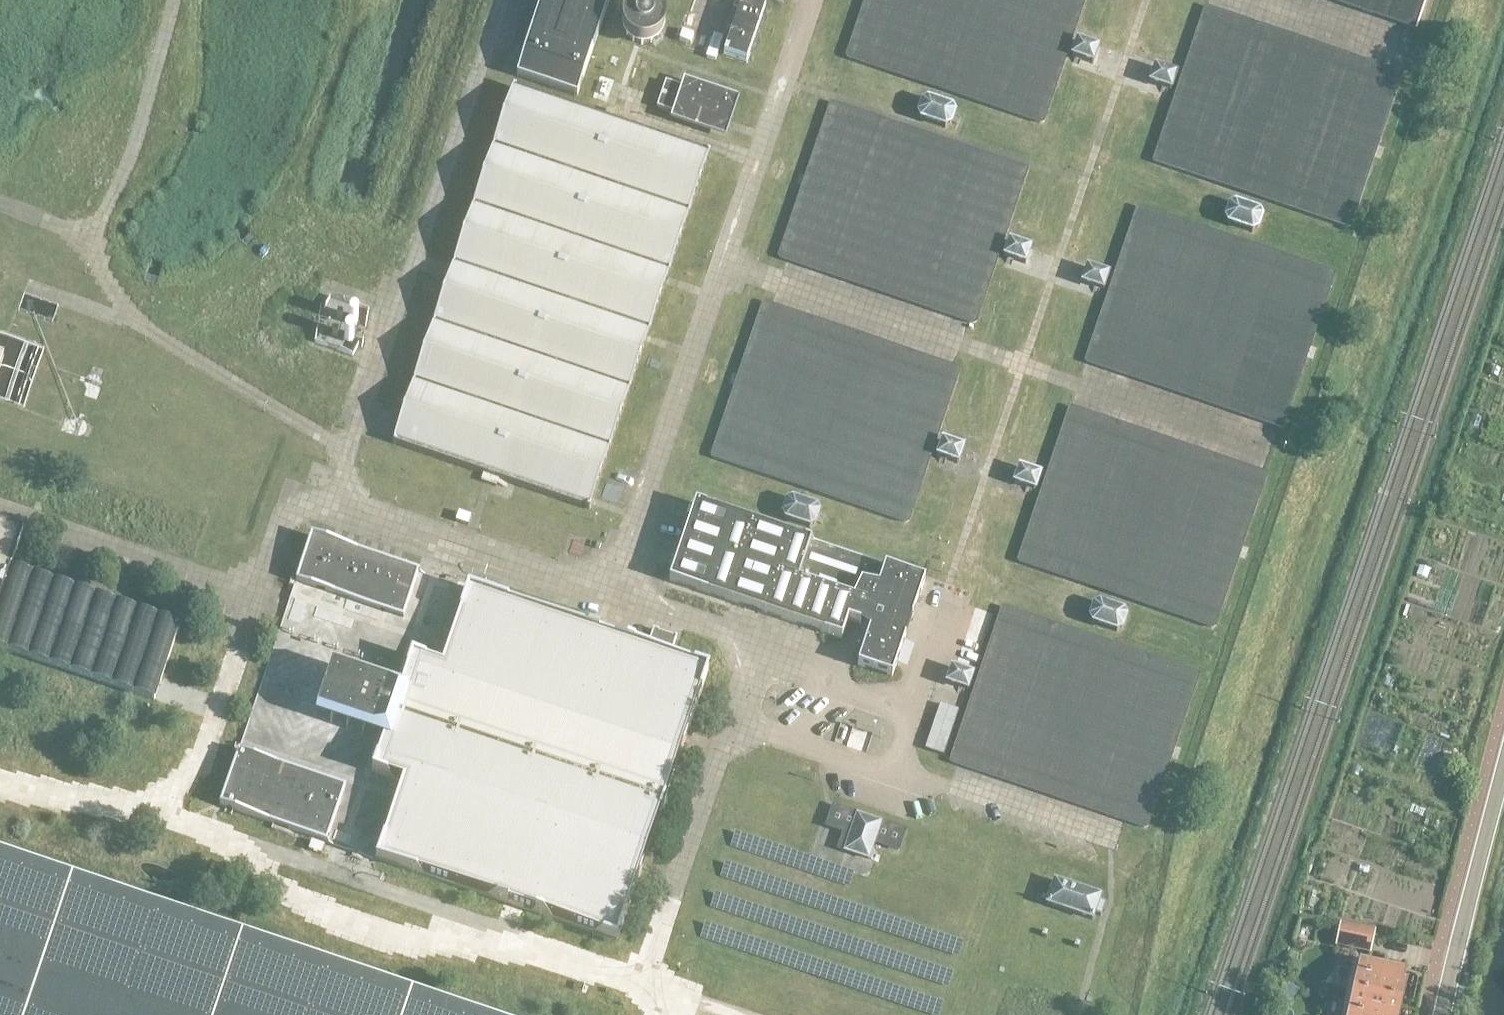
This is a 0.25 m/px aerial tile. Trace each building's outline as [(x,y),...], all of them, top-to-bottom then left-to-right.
[(517,76),(577,96),(609,0),(542,0),(517,76)] [(764,1),(761,0),(738,0),(726,54),(751,60),(764,1)] [(847,54),(846,55),(846,57),(847,58),(848,59),(850,59),(1039,123),(1040,123),(1042,123),(1043,122),(1044,121),(1044,120),(1085,0),(865,0),(847,54)] [(1417,29),(1427,0),(1332,0),(1417,29)] [(667,25),(666,20),(663,16),(660,13),(653,9),(646,7),(638,9),(632,13),(627,18),(624,25),(624,33),(627,40),(632,46),(638,50),(646,51),(653,50),(660,46),(665,40),(667,36),(668,30),(667,25)] [(1204,10),(1154,158),(1154,159),(1154,160),(1155,161),(1156,162),(1157,163),(1346,227),(1347,227),(1349,227),(1350,227),(1351,226),(1351,224),(1401,77),(1398,72),(1210,8),(1208,7),(1207,7),(1206,8),(1205,9),(1204,10)] [(1072,56),(1076,57),(1093,63),(1098,48),(1077,41),(1072,56)] [(1150,82),(1152,83),(1171,90),(1176,74),(1155,67),(1150,82)] [(673,113),(671,120),(725,139),(739,99),(684,81),(682,87),(666,81),(657,107),(673,113)] [(606,112),(604,118),(528,92),(516,89),(516,88),(513,87),(512,90),(509,101),(508,101),(507,103),(508,103),(506,109),(506,108),(505,110),(505,111),(503,116),(502,119),(501,124),(500,124),(499,127),(500,127),(498,132),(497,135),(493,146),(492,148),(492,149),(489,160),(488,160),(488,162),(486,167),(485,170),(482,178),(483,178),(481,183),(480,186),(478,191),(477,193),(477,194),(474,205),(473,204),(472,207),(473,207),(469,218),(468,221),(466,226),(465,228),(466,229),(464,234),(463,234),(462,237),(463,237),(461,242),(460,244),(460,245),(458,250),(457,252),(458,252),(454,263),(453,263),(452,266),(453,266),(449,277),(448,279),(448,280),(447,285),(446,285),(445,287),(446,287),(444,293),(443,295),(443,296),(441,301),(440,303),(439,309),(438,309),(437,311),(438,311),(433,322),(433,325),(429,336),(428,338),(427,344),(426,344),(425,346),(426,346),(424,352),(424,351),(423,354),(421,360),(420,362),(419,368),(418,367),(418,370),(414,381),(413,384),(410,391),(393,443),(590,506),(609,450),(610,447),(614,436),(615,434),(616,428),(617,429),(618,426),(617,426),(619,421),(620,418),(622,412),(622,413),(623,410),(624,405),(625,405),(626,402),(625,402),(629,391),(630,389),(630,388),(634,377),(635,375),(634,375),(636,370),(637,370),(637,367),(639,362),(640,359),(642,354),(643,351),(642,351),(644,346),(645,346),(645,344),(645,343),(649,332),(650,330),(654,319),(655,316),(654,316),(656,311),(657,311),(657,308),(659,303),(660,300),(662,295),(663,292),(662,292),(664,287),(665,287),(665,285),(669,274),(670,271),(673,260),(674,260),(675,257),(674,257),(676,252),(677,250),(677,249),(679,244),(680,242),(679,242),(681,236),(682,236),(683,234),(682,234),(684,228),(685,226),(689,215),(690,212),(689,212),(693,201),(694,201),(694,199),(694,198),(696,193),(697,191),(698,185),(699,185),(700,183),(699,183),(701,177),(702,177),(704,169),(705,167),(708,156),(709,156),(710,153),(707,152),(706,152),(696,149),(694,148),(618,123),(621,114),(608,109),(606,112)] [(951,125),(952,123),(959,125),(961,118),(954,116),(955,113),(952,108),(928,99),(922,102),(918,114),(921,119),(946,127),(951,125)] [(829,106),(780,254),(782,259),(971,323),(972,324),(974,323),(975,323),(976,322),(977,321),(1026,173),(1024,168),(835,104),(834,104),(832,104),(831,104),(830,105),(829,106)] [(1262,217),(1259,212),(1235,204),(1230,206),(1226,218),(1228,223),(1253,232),(1258,229),(1262,217)] [(1136,211),(1086,358),(1089,363),(1278,427),(1280,427),(1281,427),(1282,427),(1283,426),(1284,424),(1333,277),(1334,276),(1334,275),(1333,273),(1332,272),(1331,272),(1142,208),(1140,208),(1139,208),(1138,209),(1137,210),(1136,211)] [(1010,241),(1005,256),(1025,263),(1030,248),(1010,241)] [(1082,283),(1083,283),(1103,290),(1108,275),(1087,268),(1082,283)] [(762,305),(712,453),(712,454),(712,456),(713,457),(714,458),(715,458),(904,522),(908,522),(909,520),(959,373),(959,371),(959,370),(958,369),(958,368),(957,367),(766,303),(765,303),(763,303),(762,305)] [(1069,411),(1019,558),(1021,563),(1210,627),(1213,627),(1216,625),(1266,477),(1263,472),(1074,408),(1069,411)] [(937,456),(941,457),(958,463),(963,448),(943,441),(937,456)] [(1015,483),(1016,483),(1035,490),(1040,475),(1020,468),(1015,483)] [(820,513),(817,507),(793,499),(787,502),(783,513),(786,519),(810,527),(816,524),(820,513)] [(562,532),(567,514),(529,503),(524,521),(562,532)] [(695,503),(682,542),(669,581),(842,639),(848,620),(859,624),(869,631),(858,666),(892,677),(925,581),(695,503)] [(155,699),(178,629),(10,572),(23,532),(0,524),(0,647),(155,699)] [(312,533),(296,581),(404,618),(419,571),(312,533)] [(468,588),(441,666),(412,656),(401,687),(334,665),(316,718),(383,740),(372,772),(402,782),(376,859),(615,940),(706,670),(468,588)] [(1094,606),(1091,615),(1090,617),(1093,623),(1117,631),(1123,628),(1127,617),(1124,611),(1100,603),(1094,606)] [(1001,611),(951,758),(951,759),(951,760),(952,762),(953,763),(954,763),(1143,827),(1144,828),(1145,828),(1147,827),(1148,826),(1148,825),(1198,678),(1198,676),(1198,675),(1197,674),(1196,673),(1195,672),(1006,608),(1005,608),(1004,608),(1003,609),(1002,610),(1001,611)] [(952,668),(947,683),(968,690),(973,675),(952,668)] [(940,704),(925,749),(944,755),(959,710),(940,704)] [(239,750),(222,805),(326,843),(345,786),(239,750)] [(834,807),(832,812),(827,826),(844,831),(839,848),(869,858),(874,842),(876,843),(898,849),(905,831),(834,807)] [(0,852),(0,1014),(482,1014),(290,950),(0,852)] [(1049,900),(1047,904),(1092,919),(1095,913),(1101,915),(1104,905),(1098,903),(1100,898),(1100,897),(1075,888),(1072,887),(1055,881),(1054,885),(1053,888),(1050,895),(1049,900)] [(1340,924),(1335,947),(1369,954),(1374,931),(1340,924)] [(1353,963),(1346,994),(1399,1006),(1403,987),(1400,986),(1402,974),(1353,963)] [(1346,994),(1342,1014),(1397,1014),(1399,1006),(1346,994)]
